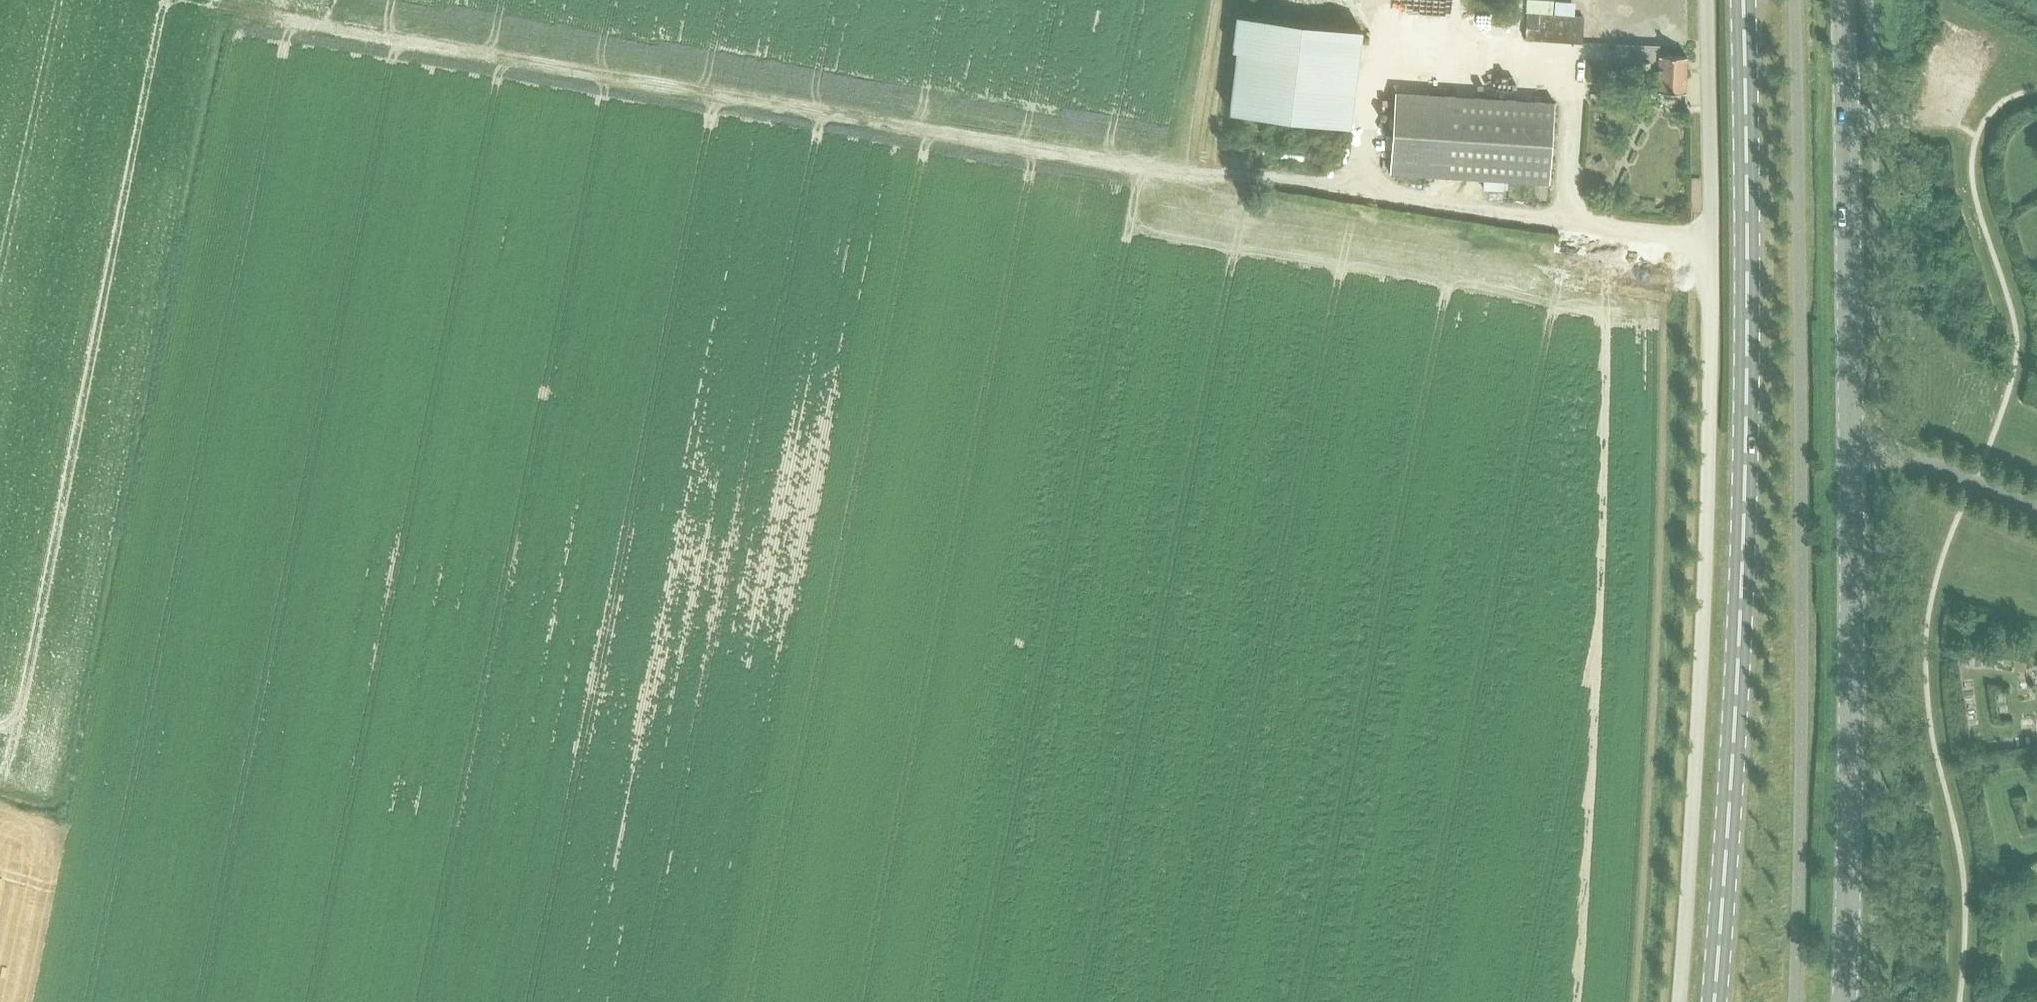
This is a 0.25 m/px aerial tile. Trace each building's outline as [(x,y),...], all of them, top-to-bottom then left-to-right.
[(1528,2),(1526,16),(1552,17),(1553,3),(1528,2)] [(1581,44),(1583,19),(1552,17),(1526,16),(1525,41),(1581,44)] [(1239,17),(1229,112),(1234,113),(1351,125),(1361,30),(1252,18),(1248,18),(1239,17)] [(1685,92),(1685,58),(1659,58),(1659,48),(1615,47),(1615,62),(1658,63),(1658,91),(1685,92)] [(1389,172),(1503,180),(1549,183),(1554,103),(1394,92),(1389,172)]
